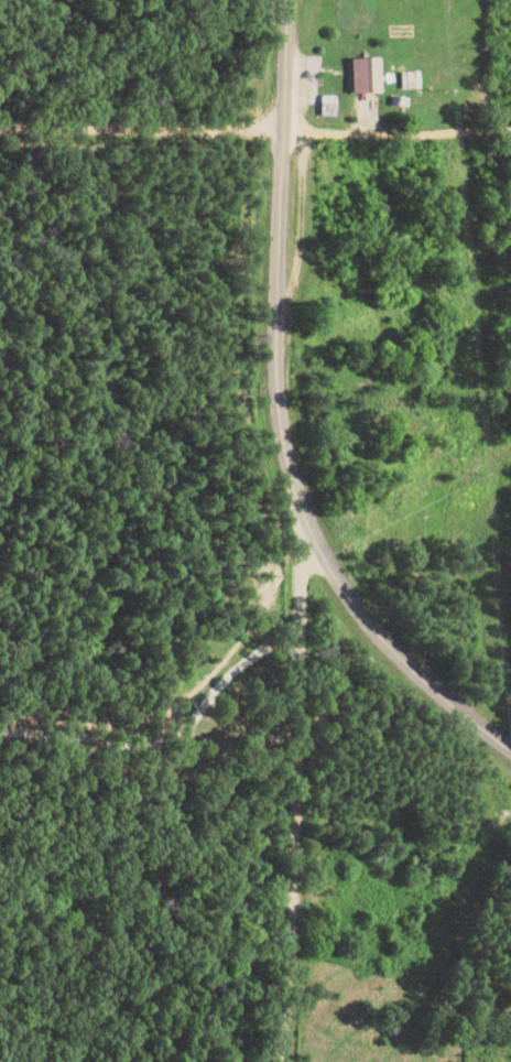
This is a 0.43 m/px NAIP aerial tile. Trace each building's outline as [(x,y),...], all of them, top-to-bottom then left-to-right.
[(355,96),(384,96),(384,61),(355,62),(355,96)]
